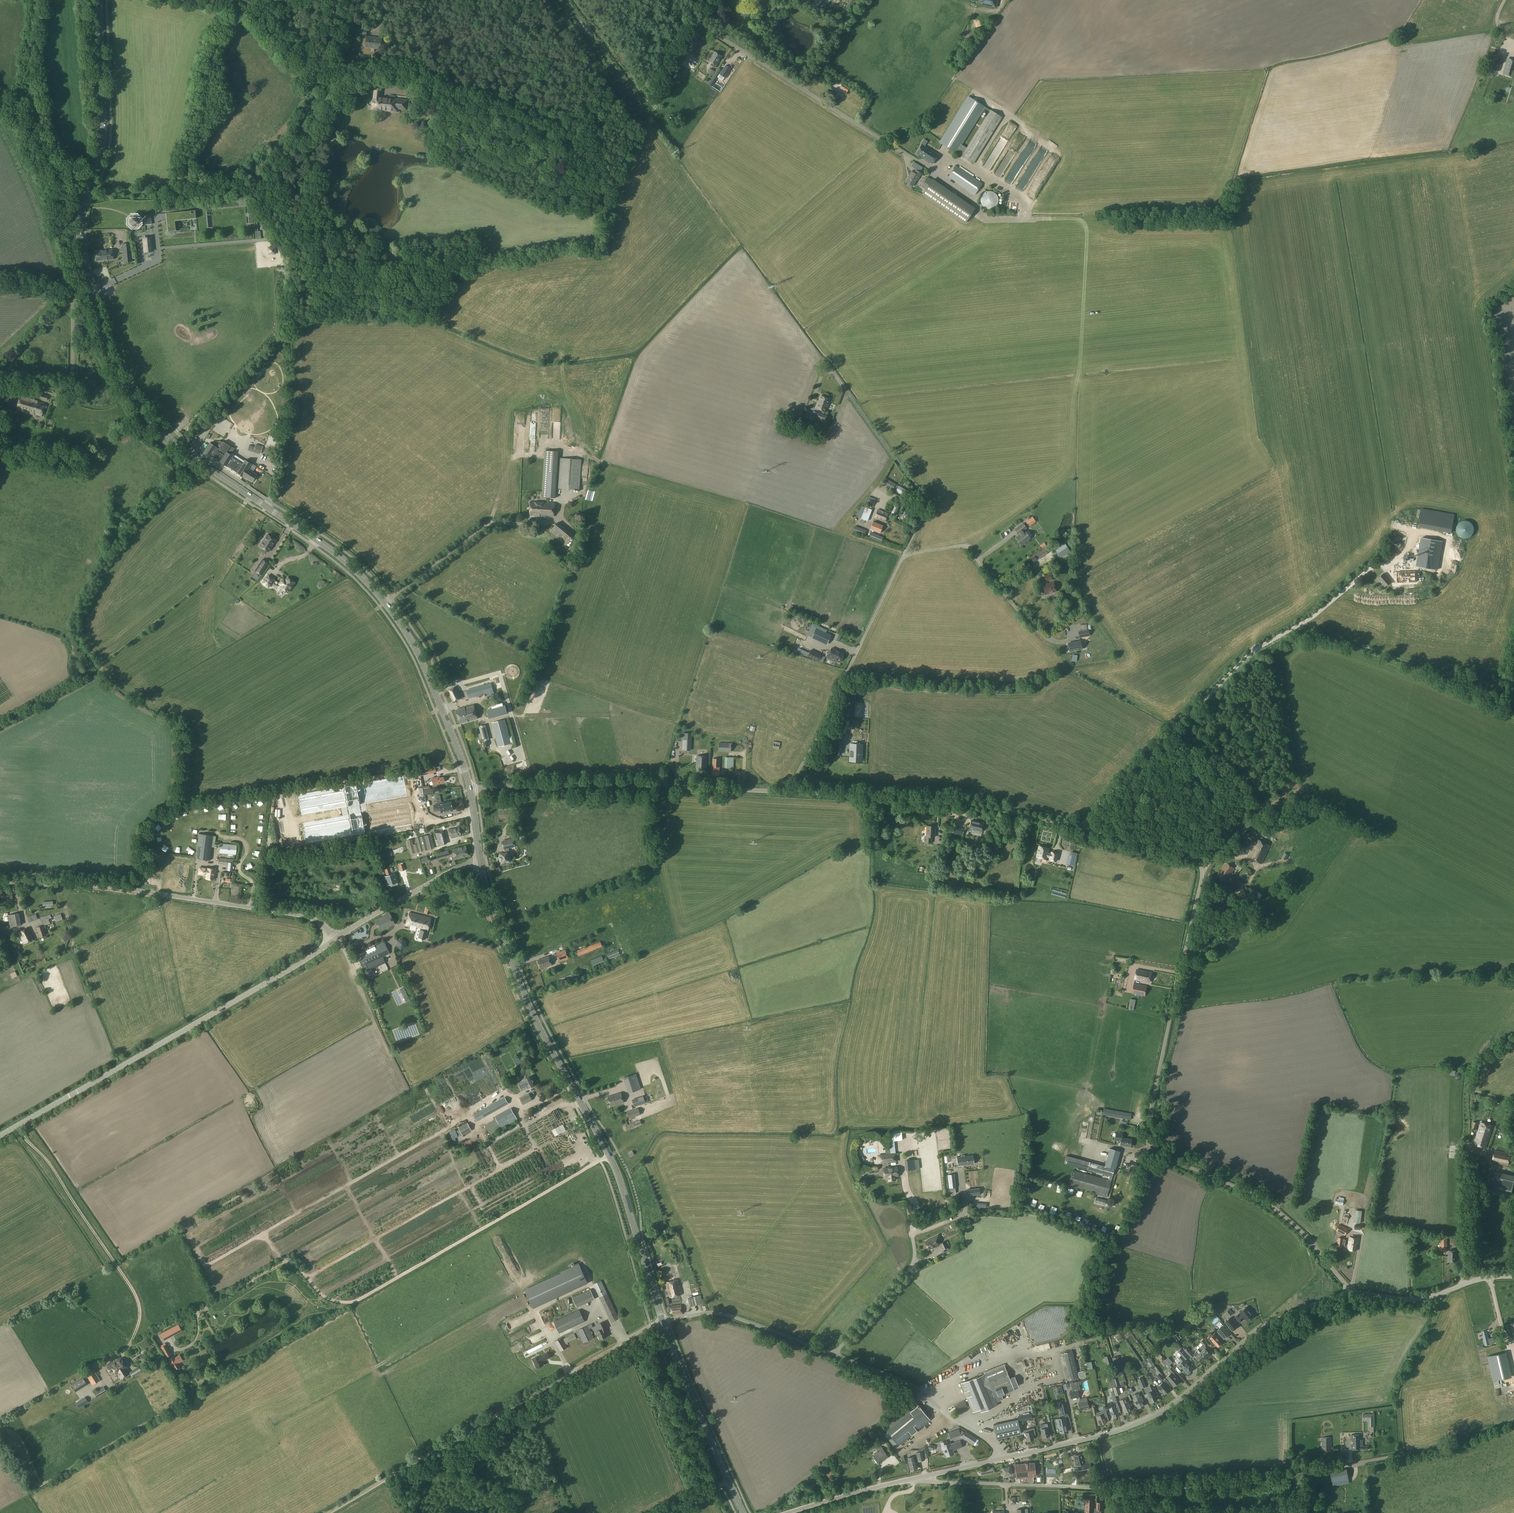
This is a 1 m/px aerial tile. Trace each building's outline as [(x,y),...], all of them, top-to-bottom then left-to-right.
[(382,38),(367,36),(366,47),(381,49),(382,38)] [(683,44),(678,51),(682,54),(687,47),(683,44)] [(685,58),(677,52),(673,58),(681,64),(685,58)] [(716,66),(722,56),(715,52),(709,61),(716,66)] [(1499,70),(1502,60),(1494,57),(1491,68),(1499,70)] [(1513,76),(1513,61),(1508,59),(1503,74),(1513,77),(1513,76)] [(728,73),(731,69),(726,65),(723,70),(722,70),(719,68),(714,76),(717,78),(720,74),(726,78),(729,74),(728,73)] [(715,81),(712,86),(718,91),(722,86),(715,81)] [(846,92),(849,87),(842,83),(839,88),(846,92)] [(831,99),(836,92),(830,87),(825,95),(831,99)] [(381,89),(374,88),(372,109),(398,112),(398,109),(406,110),(407,101),(380,98),(381,89)] [(967,149),(961,145),(985,106),(968,96),(939,142),(973,164),(1002,117),(991,110),(967,149)] [(933,164),(939,154),(922,144),(916,154),(933,164)] [(1025,156),(1022,154),(1005,182),(1010,184),(1013,178),(1012,178),(1025,156)] [(1025,183),(1037,160),(1031,157),(1015,187),(1017,188),(1021,181),(1025,183)] [(914,160),(911,165),(924,173),(928,168),(914,160)] [(1032,197),(1048,167),(1042,164),(1026,194),(1032,197)] [(975,194),(982,183),(957,166),(949,176),(975,194)] [(922,173),(916,170),(914,173),(911,172),(909,175),(910,176),(906,182),(913,186),(917,180),(922,173)] [(963,221),(964,220),(973,207),(933,180),(932,182),(927,178),(923,184),(929,187),(924,194),(963,221)] [(989,209),(993,208),(996,205),(998,201),(997,196),(994,193),(990,191),(985,192),(982,195),(980,200),(981,204),(984,208),(989,209)] [(136,226),(138,223),(138,220),(136,217),(133,217),(130,219),(130,223),(132,225),(136,226)] [(261,221),(266,233),(270,232),(264,220),(261,221)] [(152,252),(150,237),(143,238),(144,253),(152,252)] [(124,263),(132,262),(130,243),(122,244),(124,263)] [(101,289),(104,297),(116,292),(112,284),(101,289)] [(831,400),(820,396),(816,408),(826,412),(831,400)] [(41,416),(45,404),(22,397),(18,409),(35,414),(41,416)] [(827,414),(819,411),(816,418),(824,421),(827,414)] [(223,441),(222,442),(220,441),(214,442),(212,445),(210,443),(204,451),(210,455),(213,457),(237,472),(244,460),(242,458),(243,458),(240,456),(239,458),(231,453),(234,448),(231,446),(223,441)] [(260,453),(262,446),(256,445),(255,447),(250,445),(248,450),(260,453)] [(540,499),(555,500),(558,453),(543,452),(540,499)] [(579,489),(581,460),(561,458),(559,488),(579,489)] [(244,460),(237,472),(243,476),(251,481),(256,474),(248,469),(251,464),(244,460)] [(895,484),(884,477),(882,482),(893,489),(895,484)] [(907,496),(910,492),(897,484),(895,488),(897,489),(896,490),(906,496),(906,495),(907,496)] [(870,496),(867,502),(873,505),(876,499),(870,496)] [(553,516),(554,503),(551,502),(547,502),(531,501),(530,515),(553,516)] [(885,522),(888,513),(878,509),(875,518),(885,522)] [(1451,532),(1454,514),(1423,509),(1420,526),(1451,532)] [(1035,520),(1032,516),(1026,521),(1029,525),(1035,520)] [(1465,538),(1467,538),(1468,537),(1470,537),(1471,536),(1472,535),(1473,533),(1474,532),(1474,530),(1474,528),(1473,527),(1473,525),(1472,524),(1471,523),(1469,522),(1468,521),(1466,521),(1465,521),(1463,521),(1462,522),(1460,523),(1459,524),(1458,525),(1457,527),(1457,528),(1457,530),(1457,531),(1458,533),(1458,534),(1459,536),(1461,537),(1462,537),(1464,538),(1465,538)] [(566,545),(574,535),(558,522),(550,532),(566,545)] [(881,533),(883,526),(873,522),(871,529),(881,533)] [(1025,532),(1024,530),(1027,528),(1023,523),(1015,529),(1019,534),(1019,533),(1021,535),(1017,538),(1021,545),(1031,538),(1026,531),(1025,532)] [(855,527),(853,531),(864,535),(866,531),(855,527)] [(872,533),(870,537),(881,542),(883,538),(872,533)] [(269,551),(276,540),(267,534),(260,546),(269,551)] [(1395,544),(1402,538),(1400,535),(1392,541),(1395,544)] [(1421,539),(1417,566),(1436,569),(1441,542),(1421,539)] [(1065,543),(1055,549),(1060,556),(1069,551),(1065,543)] [(262,575),(269,564),(262,559),(255,571),(262,575)] [(1414,570),(1396,573),(1398,584),(1416,581),(1414,570)] [(1385,586),(1391,582),(1384,573),(1378,578),(1385,586)] [(268,589),(275,580),(268,574),(261,584),(268,589)] [(291,580),(287,578),(286,580),(283,579),(279,584),(282,585),(281,587),(288,592),(290,589),(291,589),(293,586),(293,585),(294,583),(294,582),(293,582),(293,581),(292,581),(291,580)] [(1054,584),(1054,582),(1043,585),(1045,594),(1047,594),(1047,595),(1050,594),(1050,593),(1056,591),(1056,589),(1057,589),(1056,584),(1054,584)] [(816,629),(812,638),(822,642),(826,633),(816,629)] [(1082,649),(1081,641),(1069,643),(1069,644),(1067,644),(1068,647),(1069,647),(1070,651),(1082,649)] [(840,662),(844,654),(836,650),(833,656),(830,654),(828,658),(837,663),(838,660),(840,662)] [(469,698),(493,692),(490,683),(466,690),(469,698)] [(452,702),(462,697),(456,686),(447,691),(452,702)] [(501,707),(500,704),(491,707),(492,709),(487,711),(489,719),(508,714),(506,706),(501,707)] [(460,723),(478,719),(477,716),(474,705),(456,709),(460,723)] [(499,746),(510,743),(504,719),(492,723),(499,746)] [(483,741),(489,740),(486,725),(480,726),(483,741)] [(683,733),(682,750),(690,750),(691,737),(687,737),(687,733),(683,733)] [(712,751),(713,736),(697,736),(697,748),(705,748),(705,751),(712,751)] [(863,743),(850,743),(850,756),(852,756),(852,761),(860,761),(860,757),(863,757),(863,743)] [(706,769),(707,756),(697,756),(696,769),(706,769)] [(733,768),(734,758),(725,758),(724,772),(729,772),(729,768),(733,768)] [(719,776),(720,759),(713,759),(712,775),(719,776)] [(435,772),(434,768),(419,772),(421,776),(435,772)] [(440,777),(439,777),(439,776),(431,778),(433,786),(437,785),(437,784),(445,782),(443,776),(440,777)] [(405,779),(297,799),(299,814),(408,794),(405,779)] [(409,800),(300,821),(302,835),(411,815),(409,800)] [(453,810),(451,802),(439,804),(433,805),(434,811),(440,810),(441,812),(453,810)] [(1269,813),(1266,815),(1268,818),(1277,811),(1274,808),(1272,810),(1271,809),(1268,812),(1269,813)] [(395,818),(383,820),(384,828),(403,824),(402,822),(401,822),(400,817),(395,818)] [(982,832),(984,823),(971,820),(969,829),(982,832)] [(934,837),(935,826),(927,826),(926,836),(925,836),(925,842),(932,843),(932,837),(934,837)] [(451,837),(461,835),(459,827),(449,830),(451,837)] [(963,835),(964,829),(954,827),(953,832),(963,835)] [(439,845),(447,843),(444,831),(436,833),(439,845)] [(210,860),(213,835),(198,833),(195,859),(210,860)] [(433,848),(430,835),(415,838),(417,844),(412,845),(411,840),(407,841),(410,854),(433,848)] [(502,862),(511,860),(509,852),(510,852),(509,848),(515,847),(514,839),(503,841),(504,849),(505,853),(500,854),(502,862)] [(1058,845),(1061,846),(1060,848),(1067,850),(1069,842),(1059,840),(1058,845)] [(1262,863),(1270,845),(1258,840),(1250,857),(1262,863)] [(236,854),(236,845),(221,844),(220,853),(236,854)] [(1286,860),(1293,846),(1289,844),(1282,857),(1286,860)] [(1234,854),(1240,848),(1237,845),(1231,851),(1234,854)] [(454,859),(468,855),(465,846),(452,849),(454,859)] [(1051,852),(1051,853),(1048,852),(1049,848),(1039,846),(1036,857),(1035,861),(1041,862),(1042,859),(1041,858),(1046,859),(1047,857),(1050,857),(1050,860),(1056,861),(1058,853),(1051,852)] [(1077,857),(1069,855),(1067,864),(1075,866),(1077,857)] [(232,870),(233,864),(233,859),(219,858),(219,863),(228,864),(228,870),(232,870)] [(1225,882),(1235,868),(1226,862),(1217,876),(1225,882)] [(207,868),(199,867),(198,874),(206,875),(206,879),(214,880),(216,869),(207,868)] [(398,884),(394,873),(389,875),(389,876),(387,876),(388,880),(386,880),(387,885),(389,884),(390,885),(392,884),(393,885),(398,884)] [(1259,899),(1262,893),(1251,888),(1248,894),(1259,899)] [(431,918),(410,912),(407,925),(420,929),(419,932),(421,933),(420,938),(425,939),(427,931),(428,931),(431,918)] [(22,925),(19,913),(8,915),(10,927),(22,925)] [(36,913),(27,916),(28,922),(37,920),(36,913)] [(389,913),(374,920),(380,932),(395,924),(389,913)] [(62,919),(61,915),(61,914),(51,917),(50,914),(41,917),(43,925),(42,926),(42,925),(36,928),(40,937),(46,935),(43,928),(45,928),(44,925),(57,921),(58,923),(62,922),(62,919)] [(373,943),(378,941),(372,924),(367,926),(373,943)] [(24,944),(33,939),(28,928),(18,932),(24,944)] [(406,941),(402,938),(397,941),(396,946),(401,949),(405,947),(406,941)] [(390,953),(384,942),(356,955),(362,967),(390,953)] [(578,956),(602,947),(600,942),(576,951),(578,956)] [(559,962),(569,958),(566,949),(556,953),(559,962)] [(609,959),(621,954),(619,950),(607,955),(609,959)] [(541,969),(552,965),(548,956),(537,960),(541,969)] [(592,966),(604,961),(603,956),(590,961),(592,966)] [(1150,982),(1152,972),(1137,969),(1135,979),(1150,982)] [(562,983),(574,978),(572,974),(560,979),(562,983)] [(1145,996),(1147,986),(1134,984),(1133,995),(1145,996)] [(405,1000),(409,998),(403,987),(400,989),(405,1000)] [(629,1091),(641,1087),(636,1073),(624,1078),(629,1091)] [(524,1080),(524,1081),(519,1083),(522,1090),(528,1087),(528,1088),(535,1085),(530,1076),(524,1080)] [(611,1107),(624,1102),(620,1092),(608,1097),(611,1107)] [(532,1100),(529,1094),(520,1098),(523,1105),(532,1100)] [(634,1106),(645,1102),(643,1096),(632,1100),(634,1106)] [(505,1097),(473,1115),(477,1122),(508,1104),(505,1097)] [(495,1117),(501,1128),(517,1119),(511,1108),(495,1117)] [(1131,1113),(1104,1108),(1104,1112),(1101,1111),(1101,1114),(1130,1120),(1131,1113)] [(629,1118),(640,1115),(638,1109),(627,1112),(629,1118)] [(628,1130),(642,1124),(640,1120),(626,1126),(628,1130)] [(472,1130),(467,1122),(458,1127),(463,1135),(472,1130)] [(1486,1147),(1493,1126),(1481,1122),(1474,1144),(1486,1147)] [(1507,1138),(1509,1131),(1500,1129),(1499,1133),(1503,1134),(1502,1137),(1507,1138)] [(458,1137),(455,1130),(450,1132),(454,1141),(456,1140),(455,1138),(458,1137)] [(1131,1146),(1132,1139),(1122,1138),(1123,1133),(1116,1132),(1115,1140),(1121,1141),(1120,1145),(1131,1146)] [(1112,1176),(1120,1151),(1110,1148),(1105,1165),(1067,1154),(1065,1163),(1112,1176)] [(1509,1166),(1511,1153),(1494,1149),(1492,1162),(1509,1166)] [(896,1153),(882,1155),(883,1162),(897,1161),(896,1153)] [(957,1157),(958,1166),(974,1164),(973,1155),(957,1157)] [(914,1159),(907,1160),(908,1170),(915,1169),(914,1159)] [(888,1177),(889,1181),(895,1180),(895,1176),(898,1176),(897,1167),(884,1168),(885,1177),(888,1177)] [(1107,1196),(1111,1181),(1073,1170),(1069,1185),(1107,1196)] [(1513,1181),(1513,1176),(1495,1172),(1492,1187),(1512,1191),(1513,1181)] [(1345,1235),(1348,1229),(1339,1224),(1336,1230),(1345,1235)] [(937,1242),(940,1240),(938,1235),(925,1242),(928,1248),(934,1245),(935,1246),(939,1245),(937,1242)] [(1358,1244),(1359,1238),(1349,1237),(1348,1249),(1356,1250),(1357,1243),(1358,1244)] [(945,1241),(939,1244),(942,1250),(948,1247),(945,1241)] [(497,1250),(501,1254),(506,1250),(502,1246),(497,1250)] [(1456,1261),(1456,1250),(1448,1250),(1448,1261),(1456,1261)] [(561,1272),(561,1274),(525,1290),(531,1304),(586,1279),(579,1264),(561,1272)] [(682,1283),(687,1281),(683,1270),(678,1271),(682,1283)] [(666,1282),(669,1297),(682,1294),(678,1279),(666,1282)] [(600,1280),(593,1283),(611,1322),(619,1318),(600,1280)] [(577,1307),(595,1299),(591,1290),(573,1298),(577,1307)] [(703,1304),(700,1294),(687,1297),(689,1307),(703,1304)] [(683,1314),(682,1304),(670,1305),(672,1315),(683,1314)] [(1253,1316),(1246,1307),(1240,1312),(1240,1313),(1239,1314),(1235,1316),(1239,1322),(1243,1319),(1242,1319),(1244,1317),(1247,1321),(1253,1316)] [(546,1308),(538,1312),(544,1323),(547,1321),(545,1318),(549,1316),(546,1308)] [(580,1309),(553,1321),(559,1333),(585,1321),(580,1309)] [(1230,1318),(1226,1321),(1232,1330),(1237,1326),(1230,1318)] [(600,1339),(607,1336),(604,1329),(607,1328),(604,1321),(597,1324),(599,1330),(596,1331),(600,1339)] [(178,1332),(177,1330),(180,1328),(178,1325),(167,1331),(169,1336),(178,1332)] [(576,1331),(579,1339),(581,1338),(583,1343),(594,1338),(588,1325),(577,1330),(576,1331)] [(1219,1328),(1216,1331),(1224,1339),(1228,1336),(1225,1333),(1228,1331),(1223,1326),(1222,1326),(1219,1328)] [(1179,1332),(1177,1334),(1173,1337),(1176,1341),(1182,1336),(1179,1332)] [(561,1351),(567,1347),(565,1344),(577,1339),(574,1333),(562,1339),(561,1337),(555,1341),(561,1351)] [(1220,1340),(1214,1333),(1210,1337),(1209,1336),(1207,1338),(1214,1346),(1216,1345),(1218,1347),(1221,1343),(1219,1341),(1220,1340)] [(1209,1351),(1204,1346),(1206,1344),(1203,1340),(1200,1342),(1203,1345),(1200,1347),(1202,1350),(1201,1351),(1199,1349),(1199,1350),(1206,1357),(1210,1354),(1208,1352),(1209,1351)] [(535,1346),(538,1351),(543,1349),(540,1343),(535,1346)] [(162,1350),(166,1357),(171,1354),(168,1347),(162,1350)] [(1194,1355),(1187,1347),(1186,1348),(1184,1347),(1183,1348),(1184,1350),(1191,1357),(1194,1355)] [(1504,1365),(1513,1363),(1509,1347),(1500,1349),(1504,1365)] [(1187,1374),(1193,1369),(1185,1360),(1189,1357),(1181,1349),(1178,1352),(1181,1355),(1177,1359),(1180,1363),(1177,1365),(1180,1369),(1182,1368),(1187,1374)] [(1202,1361),(1206,1357),(1200,1352),(1199,1350),(1194,1354),(1199,1360),(1200,1359),(1202,1361)] [(983,1354),(985,1359),(992,1356),(989,1351),(983,1354)] [(1065,1353),(1071,1378),(1078,1377),(1072,1351),(1065,1353)] [(1488,1368),(1496,1368),(1495,1351),(1486,1351),(1488,1368)] [(539,1355),(532,1358),(537,1368),(544,1365),(542,1361),(549,1358),(547,1352),(539,1356),(539,1355)] [(175,1357),(174,1356),(171,1357),(174,1362),(171,1364),(174,1369),(179,1365),(178,1363),(183,1360),(179,1354),(175,1357)] [(1115,1367),(1121,1365),(1118,1356),(1112,1358),(1115,1367)] [(130,1374),(126,1368),(127,1368),(121,1358),(107,1366),(111,1373),(114,1371),(116,1375),(118,1374),(121,1379),(130,1374)] [(969,1401),(965,1403),(967,1407),(970,1405),(972,1410),(979,1407),(981,1410),(996,1404),(995,1402),(1003,1399),(1002,1395),(1014,1390),(1013,1388),(1018,1386),(1014,1376),(1010,1378),(1004,1364),(984,1372),(985,1374),(961,1384),(969,1401)] [(1156,1375),(1161,1380),(1163,1378),(1164,1377),(1154,1364),(1150,1366),(1157,1375),(1156,1375)] [(128,1371),(131,1376),(140,1372),(137,1366),(128,1371)] [(1174,1375),(1173,1375),(1175,1373),(1170,1368),(1168,1370),(1171,1373),(1166,1377),(1169,1380),(1174,1386),(1178,1382),(1177,1379),(1174,1375)] [(86,1374),(92,1385),(100,1380),(95,1372),(94,1370),(86,1374)] [(1508,1371),(1492,1375),(1493,1380),(1510,1377),(1508,1371)] [(83,1377),(71,1384),(75,1392),(87,1384),(83,1377)] [(1146,1387),(1145,1386),(1146,1386),(1142,1377),(1138,1379),(1141,1388),(1144,1387),(1146,1393),(1148,1392),(1148,1393),(1147,1393),(1149,1396),(1148,1397),(1149,1400),(1150,1400),(1151,1402),(1157,1400),(1153,1391),(1152,1391),(1150,1385),(1146,1387)] [(1113,1388),(1115,1395),(1121,1394),(1118,1386),(1117,1386),(1115,1378),(1111,1380),(1113,1388)] [(1071,1398),(1079,1396),(1078,1390),(1080,1390),(1079,1384),(1081,1383),(1081,1381),(1076,1382),(1077,1385),(1071,1386),(1073,1392),(1070,1392),(1071,1398)] [(1164,1394),(1169,1390),(1163,1382),(1157,1387),(1164,1394)] [(93,1391),(96,1396),(96,1397),(106,1391),(102,1384),(94,1388),(95,1390),(93,1391)] [(1109,1407),(1111,1415),(1112,1414),(1113,1418),(1119,1416),(1117,1410),(1116,1410),(1115,1406),(1118,1405),(1115,1395),(1114,1395),(1113,1391),(1110,1391),(1112,1396),(1111,1396),(1113,1403),(1108,1405),(1109,1407)] [(1032,1392),(1025,1394),(1027,1400),(1034,1398),(1032,1392)] [(1141,1402),(1141,1400),(1142,1400),(1139,1393),(1132,1396),(1138,1408),(1144,1406),(1142,1401),(1141,1402)] [(88,1402),(85,1397),(80,1400),(79,1398),(74,1401),(78,1407),(88,1402)] [(1079,1399),(1080,1402),(1078,1402),(1080,1410),(1085,1409),(1085,1410),(1089,1409),(1086,1397),(1079,1399)] [(1125,1414),(1131,1411),(1126,1398),(1120,1400),(1123,1408),(1122,1408),(1125,1414)] [(963,1409),(967,1407),(965,1403),(964,1400),(954,1406),(958,1412),(963,1409)] [(918,1405),(887,1431),(899,1445),(930,1419),(918,1405)] [(1104,1415),(1103,1414),(1097,1416),(1100,1424),(1107,1422),(1106,1420),(1108,1419),(1105,1414),(1104,1415)] [(1068,1432),(1065,1417),(1056,1419),(1058,1427),(1059,1427),(1060,1433),(1068,1432)] [(1017,1419),(993,1424),(997,1438),(1020,1433),(1017,1419)] [(1043,1437),(1050,1435),(1048,1429),(1051,1429),(1050,1422),(1044,1424),(1045,1425),(1040,1426),(1043,1437)] [(1027,1440),(1034,1439),(1033,1435),(1035,1434),(1034,1428),(1028,1429),(1029,1432),(1025,1433),(1027,1440)] [(887,1440),(880,1430),(878,1431),(881,1435),(877,1438),(881,1444),(887,1440)] [(965,1432),(962,1437),(975,1445),(978,1440),(965,1432)] [(1361,1439),(1361,1435),(1351,1435),(1351,1449),(1368,1449),(1368,1446),(1363,1446),(1363,1439),(1361,1439)] [(1331,1450),(1331,1437),(1322,1438),(1323,1450),(1331,1450)] [(943,1450),(944,1450),(946,1456),(954,1453),(953,1450),(962,1447),(960,1441),(951,1444),(950,1442),(947,1443),(947,1441),(941,1443),(943,1450)] [(877,1450),(878,1450),(872,1454),(879,1463),(888,1457),(881,1447),(877,1450)] [(923,1451),(916,1453),(918,1461),(925,1459),(923,1451)] [(1077,1465),(1086,1463),(1084,1453),(1074,1455),(1077,1465)] [(910,1470),(917,1468),(915,1457),(908,1458),(910,1470)] [(845,1467),(851,1462),(847,1458),(842,1463),(845,1467)] [(1015,1465),(1016,1472),(1016,1478),(1019,1478),(1020,1482),(1033,1481),(1033,1477),(1036,1476),(1034,1462),(1015,1465)] [(1012,1473),(1016,1472),(1015,1465),(1002,1468),(1003,1475),(1007,1474),(1008,1477),(1009,1480),(1014,1480),(1012,1473)] [(1374,1475),(1387,1474),(1386,1467),(1373,1468),(1374,1475)] [(1347,1469),(1331,1472),(1333,1481),(1337,1481),(1338,1484),(1349,1482),(1347,1469)] [(1097,1508),(1092,1508),(1092,1499),(1086,1499),(1086,1512),(1097,1512),(1097,1508)] [(931,1507),(916,1502),(912,1512),(929,1512),(931,1507)] [(898,1512),(901,1512),(901,1504),(892,1504),(892,1511),(891,1511),(891,1512),(898,1512)]
